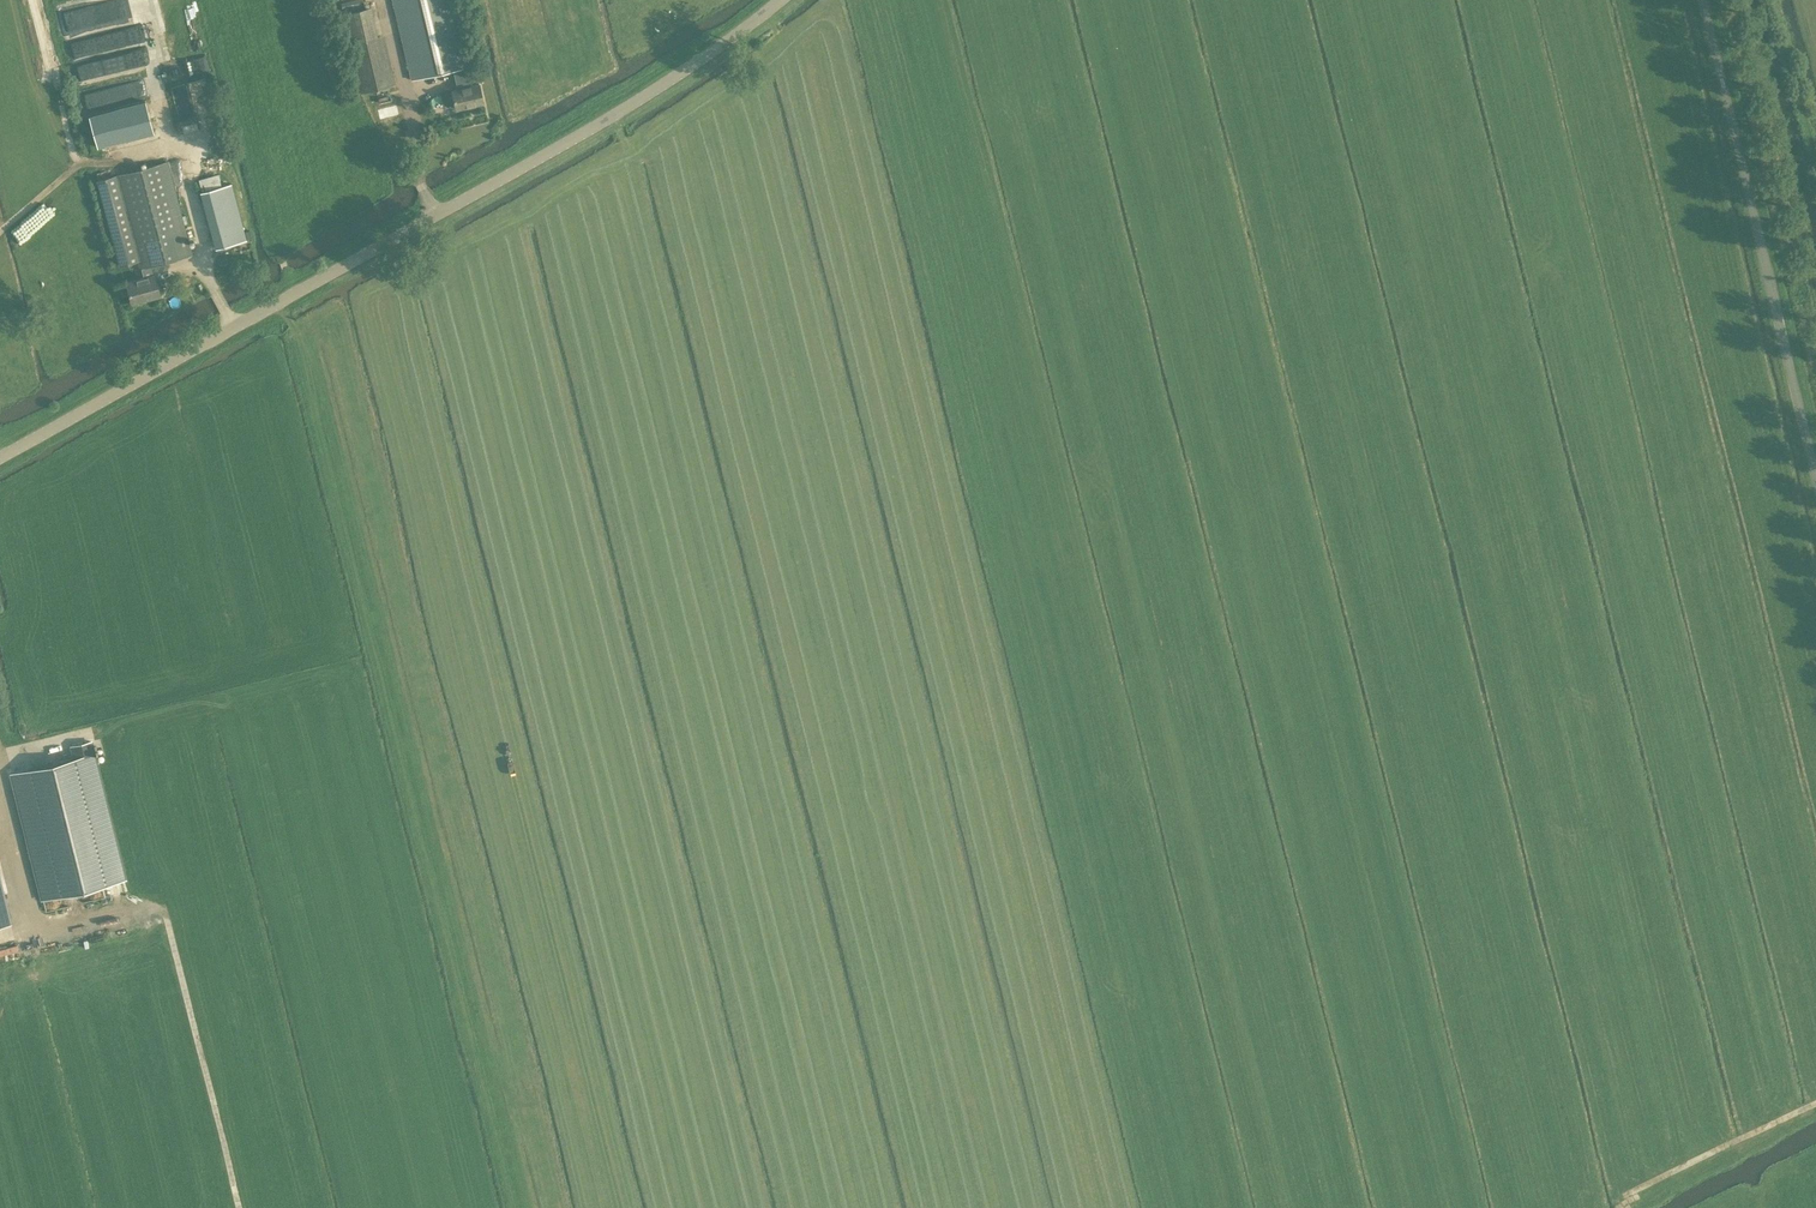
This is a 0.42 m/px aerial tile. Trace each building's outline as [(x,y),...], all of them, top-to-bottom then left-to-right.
[(453,70),(471,66),(456,0),(392,0),(411,80),(453,70)] [(396,83),(384,34),(378,36),(371,5),(341,12),(360,91),(396,83)] [(453,71),(458,88),(452,90),(456,109),(484,102),(479,83),(472,85),(468,67),(453,71)] [(377,98),(379,105),(393,101),(391,95),(377,98)] [(442,107),(440,100),(431,102),(432,109),(442,107)] [(155,135),(146,103),(91,118),(99,149),(155,135)] [(398,115),(396,107),(378,112),(380,120),(398,115)] [(120,266),(137,261),(139,269),(142,268),(151,266),(193,254),(168,161),(114,175),(97,180),(120,266)] [(200,192),(216,248),(247,240),(231,184),(200,192)] [(154,275),(151,266),(142,268),(144,277),(127,282),(133,303),(160,295),(155,274),(154,275)] [(70,759),(12,773),(43,900),(101,886),(124,880),(90,741),(72,746),(75,758),(70,759)] [(0,879),(0,924),(11,921),(0,879)] [(25,938),(22,927),(0,934),(0,945),(25,938)] [(4,961),(2,953),(15,950),(14,944),(0,948),(0,961),(4,961)]
